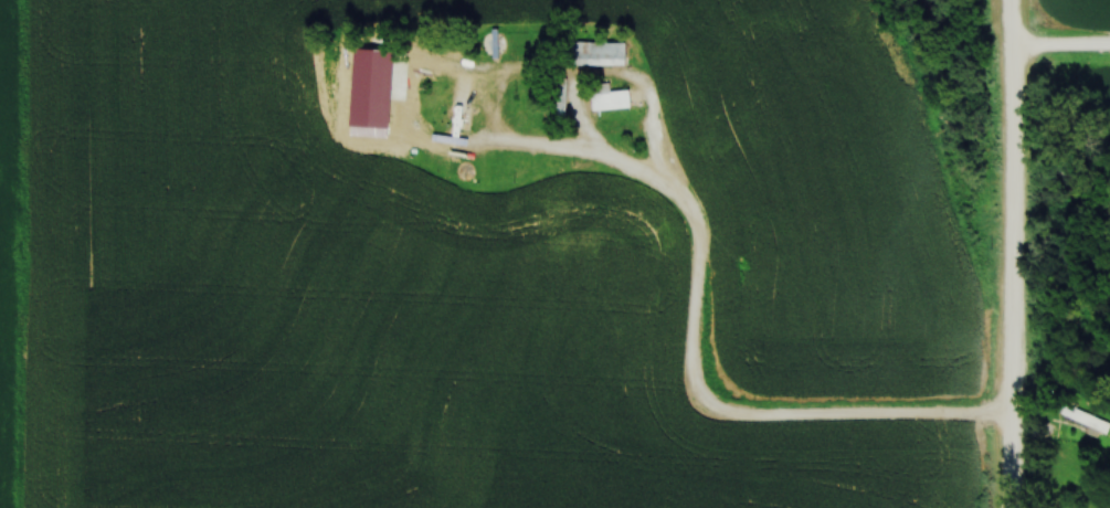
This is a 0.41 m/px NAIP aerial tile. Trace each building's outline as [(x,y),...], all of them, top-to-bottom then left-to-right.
[(512,55),(512,34),(494,34),(494,55),(512,55)] [(594,67),(634,67),(634,45),(594,45),(594,67)] [(404,143),(393,53),(362,57),(373,147),(404,143)] [(477,89),(494,91),(495,81),(478,79),(477,89)] [(637,92),(597,92),(597,111),(637,111),(637,92)] [(536,105),(535,95),(520,97),(521,107),(536,105)] [(533,108),(518,111),(520,122),(535,120),(533,108)]
